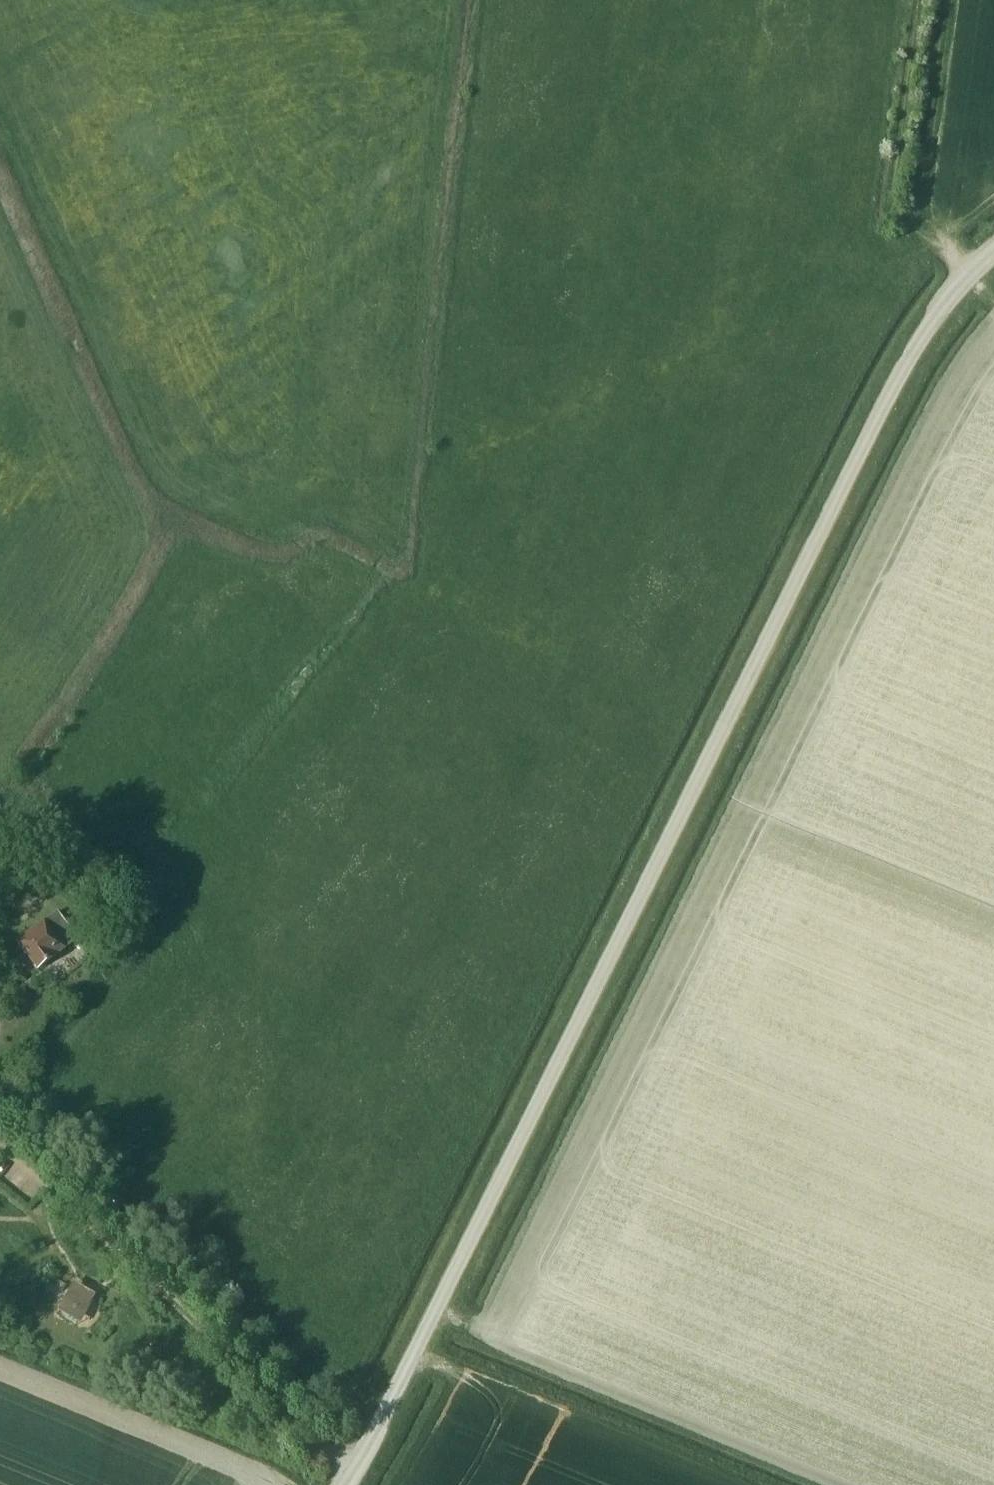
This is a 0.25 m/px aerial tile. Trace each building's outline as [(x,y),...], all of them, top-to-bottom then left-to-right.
[(63,948),(76,939),(56,912),(44,922),(43,921),(16,942),(36,969),(64,949),(63,948)] [(73,1287),(63,1306),(81,1316),(92,1298),(73,1287)]
